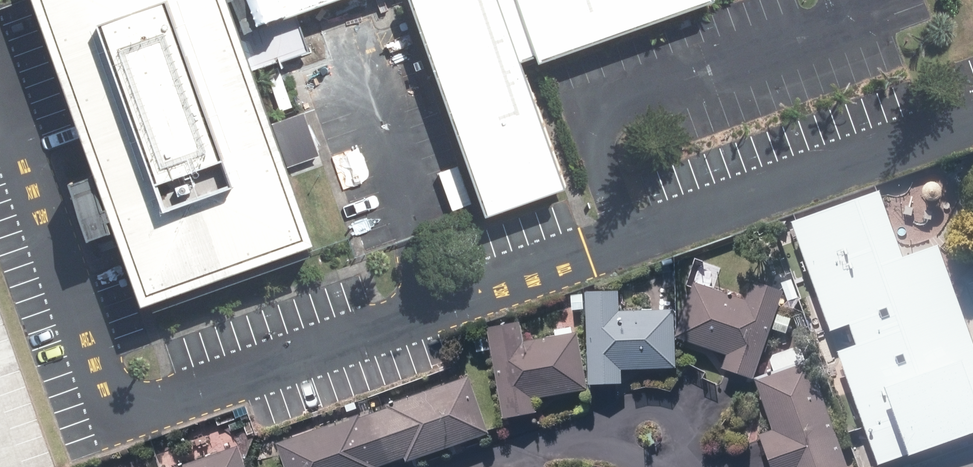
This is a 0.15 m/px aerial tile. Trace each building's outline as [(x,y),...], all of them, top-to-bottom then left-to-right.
[(109,210),(105,212),(94,183),(73,190),(90,241),(112,233),(109,222),(113,221),(143,307),(314,249),(229,4),(236,2),(249,38),(271,30),(261,0),(38,0),(109,210)] [(284,20),(340,0),(278,0),(284,20)] [(491,216),(567,190),(522,63),(542,56),(544,63),(718,1),(717,0),(414,0),(491,216)] [(788,216),(880,466),(972,433),(972,334),(958,287),(972,267),(972,152),(788,216)] [(722,355),(718,368),(747,379),(765,328),(780,333),(786,316),(772,310),(778,291),(748,281),(741,299),(688,282),(669,336),(722,355)] [(669,367),(667,309),(613,311),(611,288),(579,290),(579,294),(567,295),(567,310),(579,309),(583,383),(616,382),(615,369),(669,367)] [(528,398),(582,388),(572,331),(567,333),(566,326),(550,329),(551,335),(517,341),(513,321),(482,326),(484,331),(469,334),(472,351),(486,348),(499,417),(530,412),(528,398)] [(748,379),(767,429),(754,434),(763,460),(831,435),(802,358),(799,360),(793,345),(763,356),(769,371),(748,379)] [(380,404),(381,407),(368,412),(385,461),(398,456),(400,461),(483,432),(463,374),(380,404)] [(271,442),(280,466),(372,466),(371,465),(385,461),(368,412),(354,417),(353,412),(271,442)] [(763,460),(766,466),(843,466),(836,449),(846,445),(841,431),(831,435),(763,460)] [(232,445),(171,466),(240,466),(232,445)] [(942,465),(943,466),(972,466),(972,452),(942,465)]
